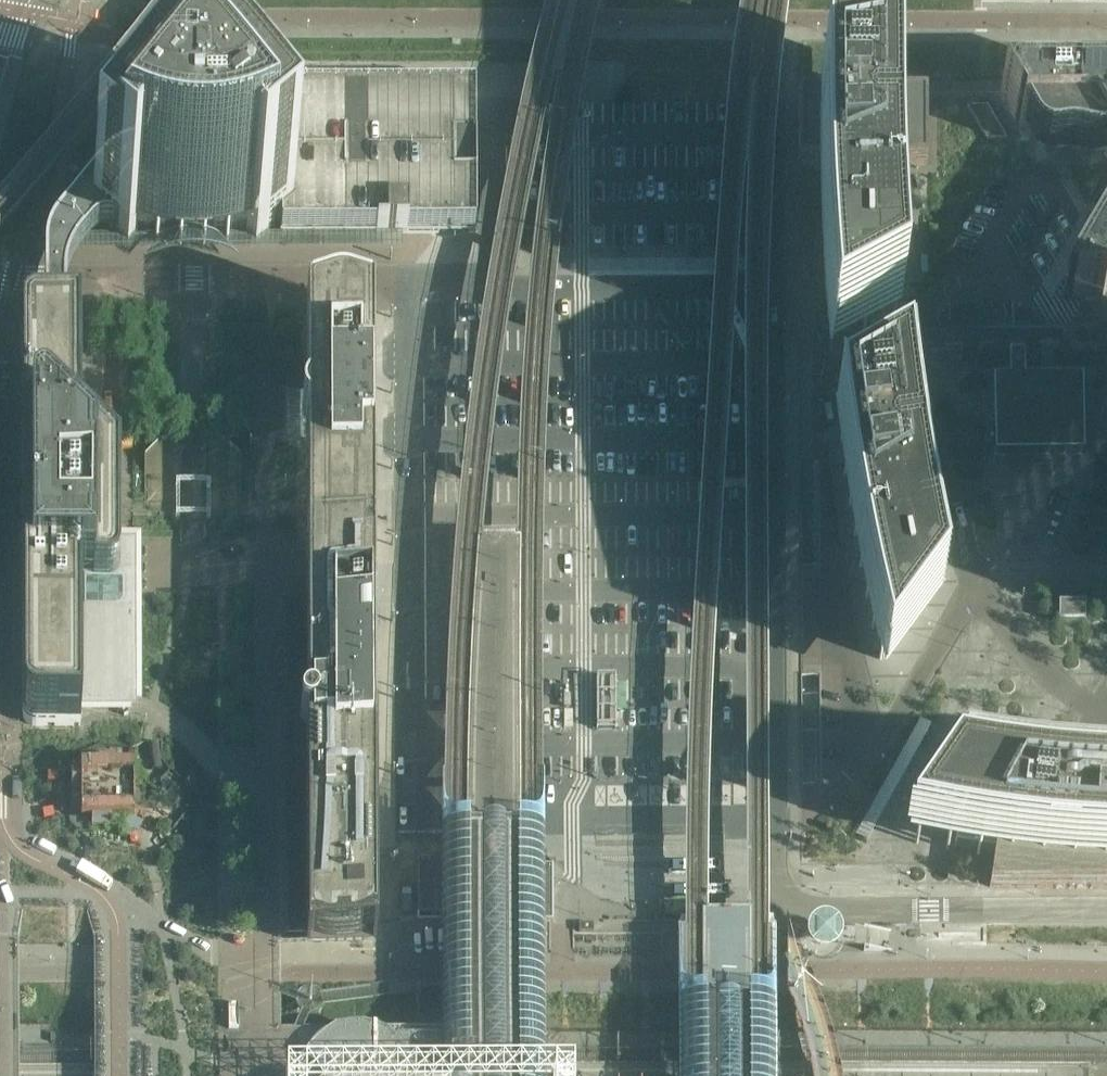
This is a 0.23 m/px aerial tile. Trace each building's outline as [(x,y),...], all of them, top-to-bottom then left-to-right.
[(892,189),(892,165),(927,164),(927,95),(891,95),(891,74),(819,90),(819,95),(798,95),(798,165),(819,165),(819,193),(819,205),(820,230),(821,254),(822,279),(824,303),(826,328),(828,358),(898,320),(897,296),(896,284),(895,260),(894,236),(893,212),(892,200),(892,189)] [(45,261),(44,320),(34,321),(31,322),(28,323),(25,325),(23,328),(22,331),(23,689),(81,689),(80,580),(93,580),(93,585),(109,584),(113,583),(115,581),(117,578),(119,575),(119,572),(119,468),(110,460),(110,459),(109,459),(80,429),(79,321),(66,321),(66,290),(66,288),(66,284),(66,282),(67,278),(68,274),(69,270),(71,267),(72,263),(74,259),(76,256),(78,252),(81,249),(92,236),(95,233),(98,232),(99,231),(103,230),(106,229),(109,230),(111,230),(113,231),(115,231),(118,231),(128,240),(134,232),(143,236),(152,239),(161,241),(167,242),(173,243),(179,244),(186,244),(189,244),(192,244),(194,244),(197,244),(200,244),(206,243),(212,242),(221,241),(227,240),(233,238),(238,236),(241,235),(250,232),(256,240),(281,221),(281,233),(395,233),(447,233),(462,233),(476,233),(475,91),(388,91),(217,91),(217,117),(215,117),(197,95),(200,91),(201,86),(199,80),(193,78),(188,80),(186,84),(186,89),(188,94),(134,159),(121,150),(56,229),(53,232),(52,234),(51,237),(49,240),(48,244),(47,247),(46,250),(45,254),(45,257),(45,261)] [(1000,95),(1020,129),(1023,129),(1033,146),(1037,150),(1041,154),(1047,156),(1052,156),(1059,155),(1063,154),(1066,154),(1070,154),(1075,155),(1083,157),(1089,158),(1094,158),(1100,157),(1105,156),(1106,159),(1106,94),(1000,95)] [(1106,288),(1106,219),(1062,297),(1102,296),(1106,288)] [(372,543),(372,310),(371,310),(371,309),(365,309),(347,304),(343,303),(339,303),(335,303),(332,303),(314,309),(306,309),(306,310),(306,394),(306,412),(305,412),(304,412),(303,413),(302,414),(301,415),(301,417),(301,418),(301,419),(302,420),(304,421),(305,422),(306,422),(306,441),(306,543),(372,543)] [(1025,365),(1025,349),(1010,350),(1010,365),(1025,365)] [(1084,374),(1084,373),(1082,373),(1057,373),(1057,374),(1012,374),(1012,373),(995,373),(994,373),(994,374),(994,375),(994,423),(995,423),(1020,422),(1042,422),(1042,452),(1041,452),(1041,453),(1042,455),(1082,454),(1083,454),(1084,454),(1084,453),(1084,452),(1084,374)] [(928,551),(924,524),(925,524),(925,523),(924,522),(923,521),(918,495),(919,494),(920,494),(920,493),(920,492),(919,492),(918,492),(914,465),(914,464),(915,464),(915,463),(915,462),(914,462),(913,462),(910,435),(911,434),(911,433),(911,432),(910,432),(909,432),(907,405),(907,404),(907,403),(906,402),(904,379),(834,420),(839,451),(843,485),(849,520),(851,531),(855,554),(857,565),(861,588),(864,599),(869,623),(874,647),(879,671),(882,683),(940,606),(935,584),(936,583),(936,582),(935,581),(934,581),(929,554),(930,554),(930,553),(930,552),(929,552),(928,551)] [(285,441),(306,441),(306,422),(305,422),(304,421),(302,420),(301,419),(301,418),(301,417),(301,415),(302,414),(303,413),(304,412),(305,412),(306,412),(306,394),(285,394),(285,441)] [(374,940),(373,544),(372,544),(372,543),(306,543),(307,715),(305,716),(304,716),(303,717),(302,718),(301,720),(300,721),(300,723),(300,724),(300,726),(300,727),(301,729),(302,730),(303,731),(304,732),(306,732),(307,733),(307,751),(294,751),(294,758),(294,767),(307,767),(307,774),(307,803),(308,882),(302,882),(302,902),(308,902),(308,940),(311,940),(315,942),(319,943),(324,945),(330,946),(336,947),(336,940),(346,940),(346,947),(351,946),(357,945),(361,944),(365,942),(371,940),(373,940),(374,940)] [(1062,621),(1088,620),(1087,603),(1062,604),(1062,621)] [(616,729),(616,679),(597,679),(597,729),(616,729)] [(81,700),(81,689),(23,689),(23,701),(23,713),(23,716),(24,719),(26,722),(29,724),(32,725),(36,726),(81,726),(81,700)] [(82,818),(92,818),(124,818),(134,818),(134,792),(134,766),(81,766),(82,818)] [(1097,796),(1076,795),(1055,793),(1038,791),(1037,790),(1036,790),(1035,789),(1033,789),(1032,789),(1031,789),(1030,789),(1028,790),(1019,789),(997,786),(953,779),(908,844),(947,851),(971,855),(994,859),(990,887),(1106,887),(1106,797),(1097,796)] [(444,813),(445,1075),(545,1075),(543,812),(444,813)] [(580,924),(580,932),(595,932),(595,924),(580,924)] [(835,959),(840,957),(845,951),(847,945),(847,941),(846,935),(843,930),(840,928),(835,926),(827,925),(821,927),(816,932),(813,938),(813,943),(814,949),(818,955),(823,958),(829,960),(835,959)] [(678,1000),(678,1075),(779,1075),(780,998),(678,1000)] [(545,1055),(545,1036),(382,1036),(378,1035),(374,1034),(368,1032),(362,1031),(356,1031),(348,1032),(343,1033),(337,1035),(332,1037),(332,1044),(324,1044),(324,1075),(545,1075),(545,1055)]
